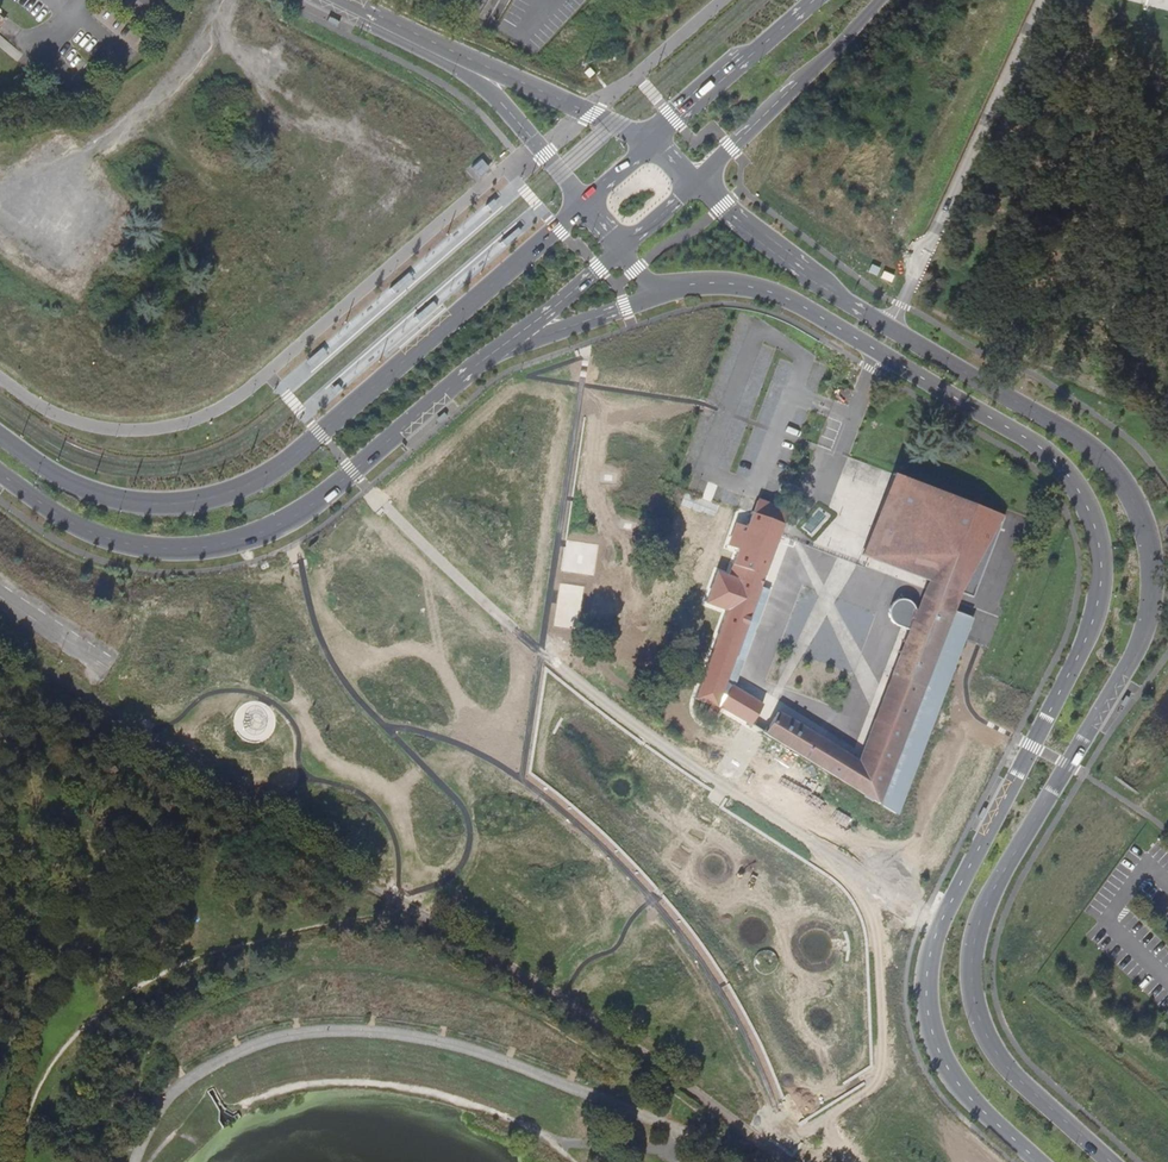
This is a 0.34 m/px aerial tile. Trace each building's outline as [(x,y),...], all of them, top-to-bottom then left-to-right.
[(875,540),(919,567),(915,575),(930,581),(915,611),(909,599),(904,599),(898,599),(892,604),(888,610),(890,620),(892,622),(894,624),(900,627),(910,631),(858,762),(777,712),(768,727),(766,726),(762,732),(806,759),(821,768),(899,817),(974,619),(955,610),(961,592),(971,597),(1004,515),(898,475),(875,540)] [(727,610),(714,646),(735,654),(746,626),(749,615),(763,576),(763,574),(772,549),(773,549),(788,512),(757,501),(756,502),(752,514),(728,577),(717,573),(707,602),(727,610)] [(755,617),(749,615),(746,626),(751,628),(755,617)] [(725,682),(735,654),(714,646),(695,698),(712,704),(721,707),(753,726),(756,719),(754,719),(762,705),(725,682)]
